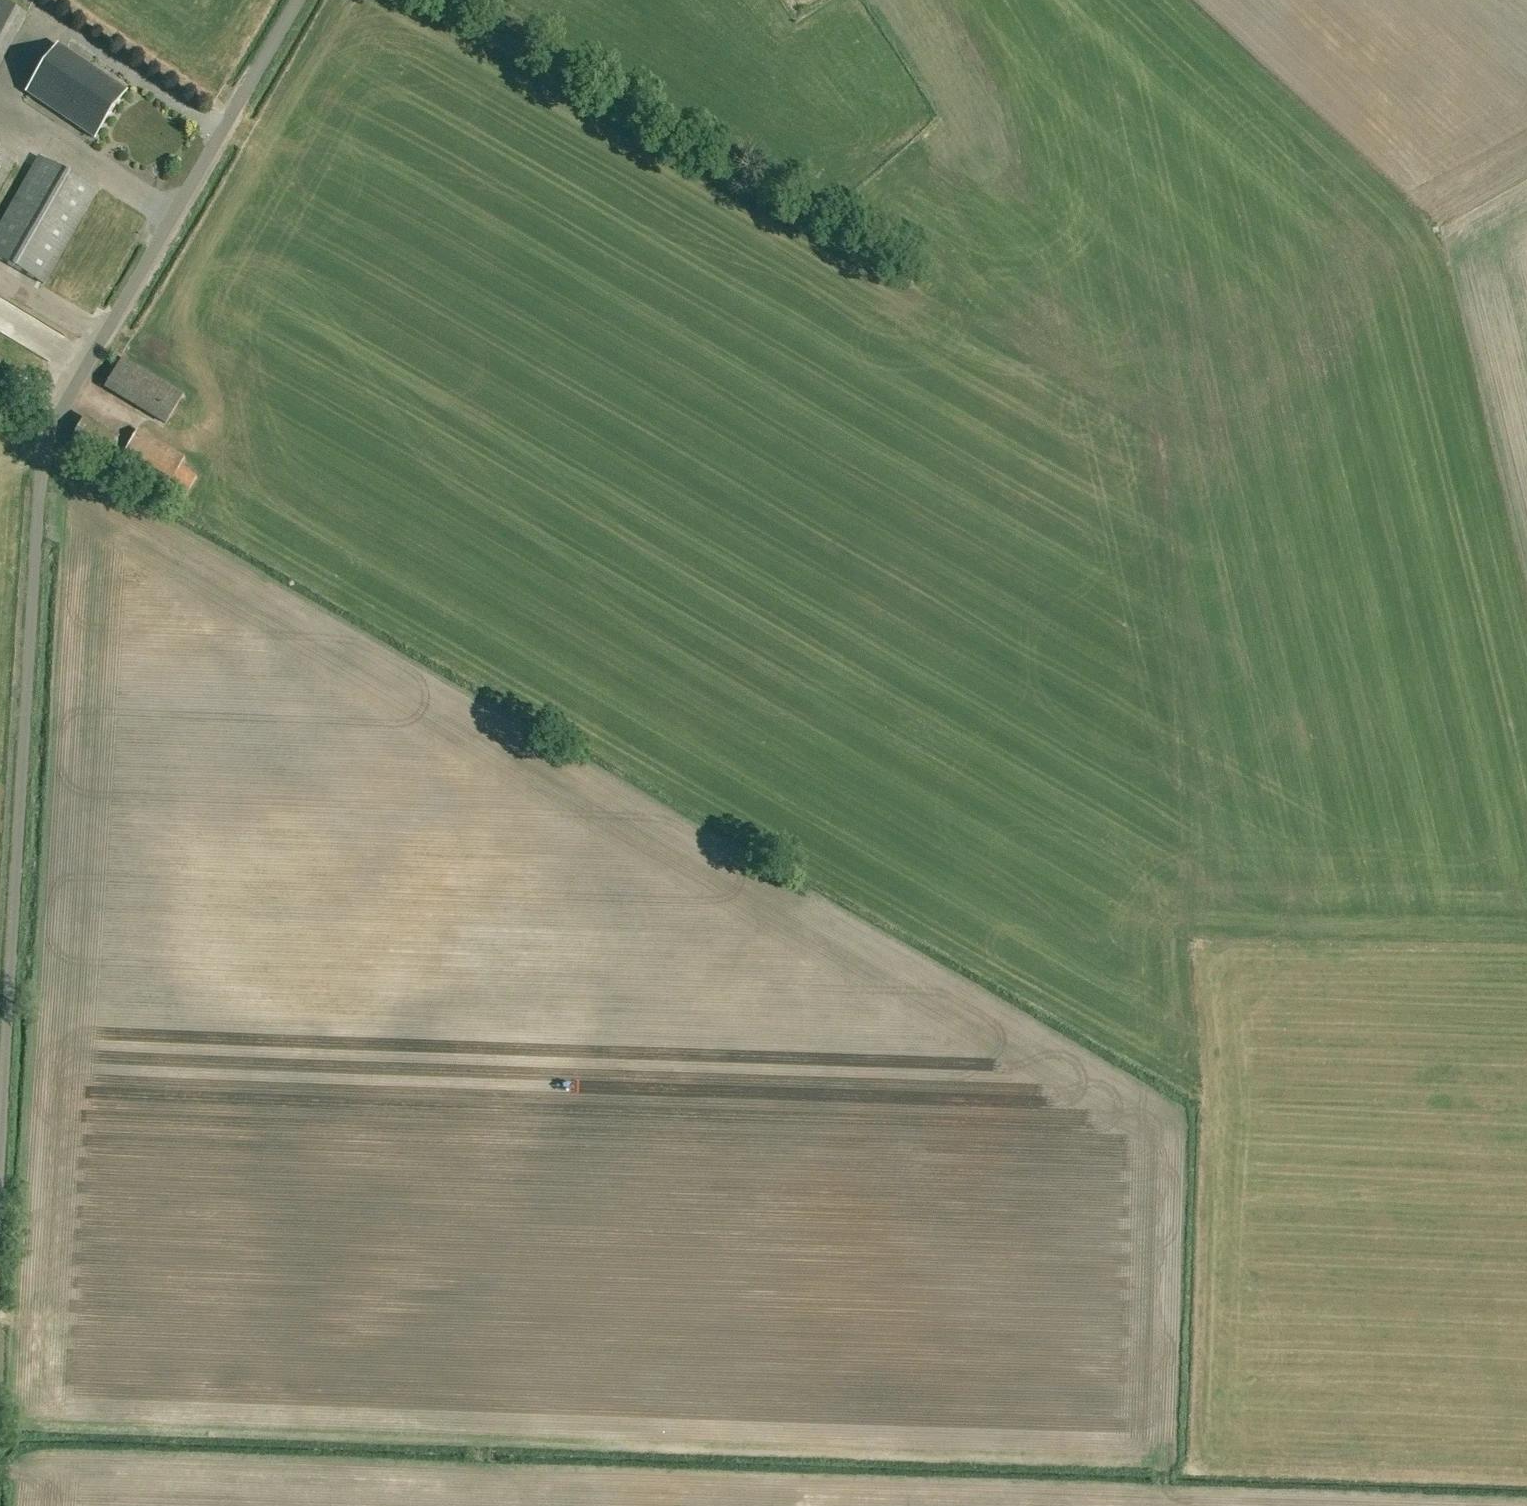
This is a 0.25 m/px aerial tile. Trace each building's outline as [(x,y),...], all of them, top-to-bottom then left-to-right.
[(26,15),(0,0),(0,62),(26,15)] [(95,138),(126,91),(58,45),(26,91),(95,138)] [(0,148),(0,187),(17,158),(0,148)] [(44,284),(97,190),(39,157),(0,225),(0,259),(44,284)] [(122,358),(105,387),(166,423),(183,394),(122,358)] [(125,451),(189,489),(196,477),(179,467),(185,458),(137,430),(125,451)]
